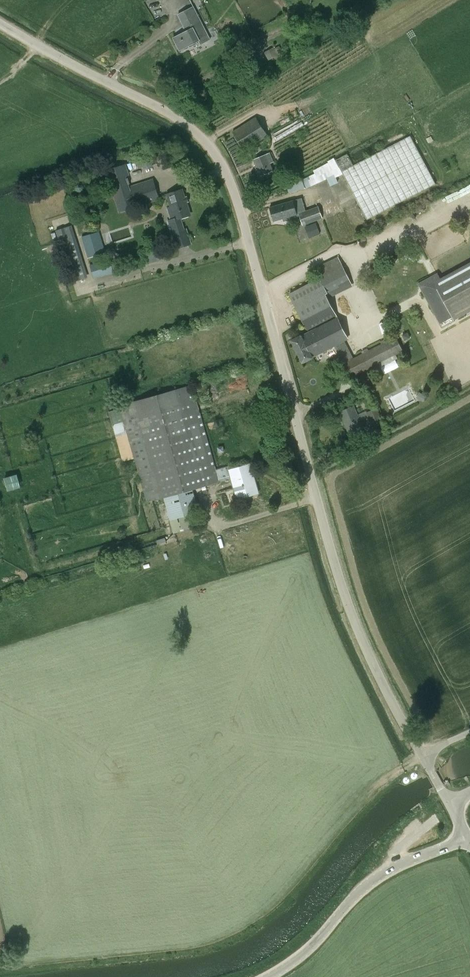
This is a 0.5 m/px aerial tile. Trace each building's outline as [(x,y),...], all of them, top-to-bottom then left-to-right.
[(187,31),(173,38),(180,50),(199,40),(201,44),(210,39),(193,7),(178,15),(187,31)] [(275,48),(265,54),(268,61),(278,55),(275,48)] [(245,151),(268,136),(256,116),(232,131),(245,151)] [(353,165),(348,155),(336,161),(367,220),(436,184),(410,135),(353,165)] [(253,160),(260,176),(273,171),(270,163),(274,162),(270,153),(253,160)] [(125,174),(127,173),(125,166),(106,172),(119,213),(160,199),(153,178),(129,186),(125,174)] [(180,218),(190,215),(182,190),(167,195),(171,207),(167,209),(170,221),(168,221),(177,250),(192,246),(187,230),(184,231),(180,218)] [(291,216),(297,214),(298,214),(303,226),(322,219),(318,208),(305,212),(301,199),(293,201),(293,200),(269,207),(274,222),(283,219),(284,222),(291,219),(291,216)] [(320,234),(315,223),(308,226),(312,237),(320,234)] [(71,225),(56,229),(72,283),(87,278),(71,225)] [(99,232),(82,237),(88,257),(105,252),(99,232)] [(289,294),(308,331),(290,340),(302,363),(314,358),(313,357),(348,339),(325,294),(351,281),(338,256),(314,268),(319,278),(289,294)] [(91,265),(94,277),(113,271),(110,260),(91,265)] [(442,328),(469,312),(469,264),(422,290),(442,328)] [(350,378),(403,351),(396,336),(343,363),(350,378)] [(219,481),(232,478),(231,479),(233,488),(237,487),(240,498),(248,495),(247,494),(255,492),(250,474),(253,473),(250,464),(232,470),(231,465),(216,470),(192,385),(119,405),(120,409),(109,412),(129,485),(140,482),(147,502),(132,507),(143,544),(158,540),(165,538),(167,537),(156,500),(163,498),(170,520),(199,512),(193,490),(219,482),(219,481)] [(426,396),(421,393),(418,398),(423,401),(426,396)] [(363,426),(360,420),(368,417),(373,428),(383,423),(377,408),(367,412),(366,411),(358,415),(354,405),(340,411),(349,432),(363,426)] [(4,477),(8,491),(21,487),(17,474),(4,477)]
